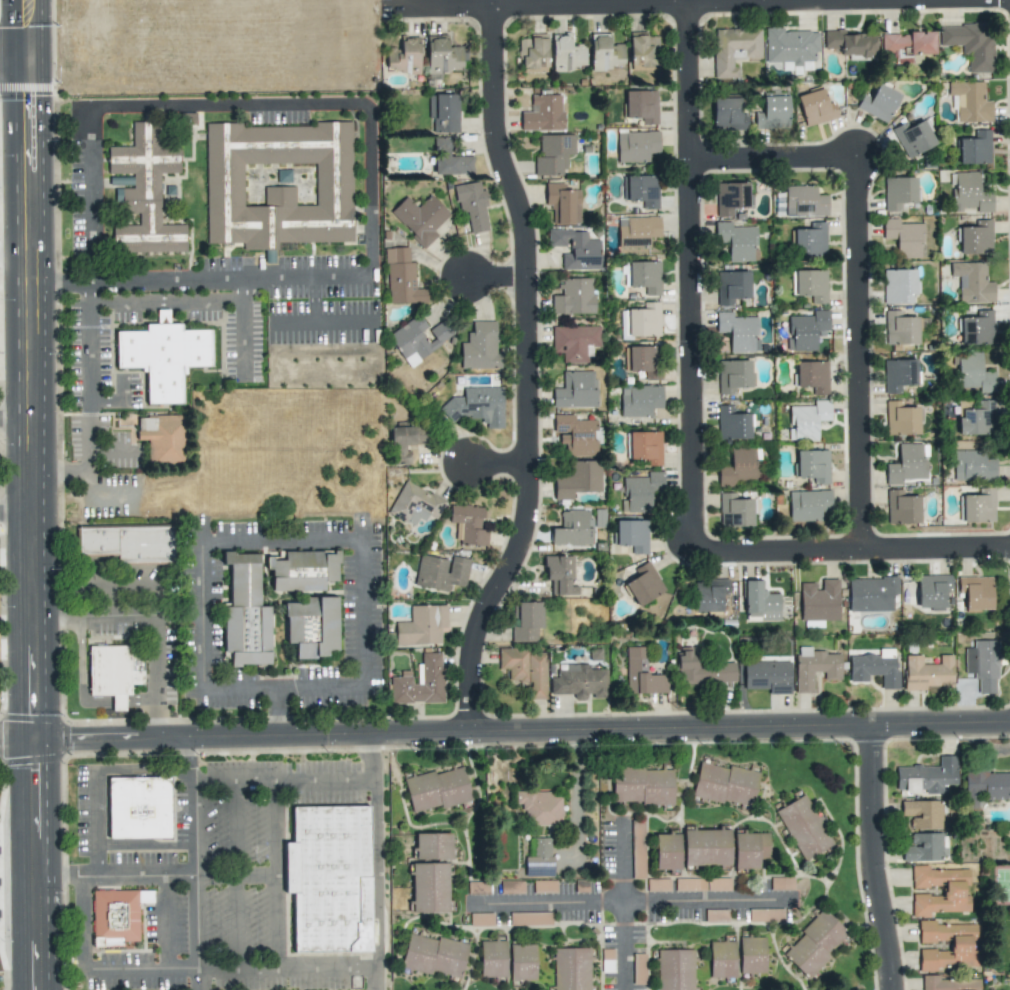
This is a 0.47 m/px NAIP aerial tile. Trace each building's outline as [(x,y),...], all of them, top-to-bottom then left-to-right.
[(939,24),(939,45),(961,45),(961,53),(969,53),(968,73),(992,73),(993,24),(939,24)] [(760,57),(760,28),(713,29),(714,78),(738,78),(737,67),(732,67),(732,58),(760,57)] [(765,62),(792,62),(792,66),(801,66),(801,61),(814,61),(814,53),(818,53),(818,31),(782,31),(782,28),(765,28),(765,62)] [(824,32),(824,49),(840,48),(840,55),(848,55),(848,59),(876,59),(875,31),(824,32)] [(934,54),(934,32),(881,34),(882,56),(887,56),(887,65),(911,64),(911,54),(934,54)] [(585,66),(585,44),(570,45),(570,34),(552,34),(553,72),(571,72),(571,66),(585,66)] [(609,34),(590,34),(591,69),(624,68),(623,44),(609,45),(609,34)] [(657,36),(629,35),(629,66),(656,67),(657,36)] [(420,72),(419,36),(400,37),(401,48),(386,48),(387,73),(420,72)] [(428,72),(462,71),(462,60),(465,60),(464,46),(447,47),(447,36),(426,36),(428,72)] [(520,38),(521,73),(548,72),(547,37),(520,38)] [(991,101),(984,101),(984,81),(947,82),(947,96),(956,95),(957,122),(992,122),(991,101)] [(888,122),(899,93),(876,84),(871,97),(861,94),(855,110),(888,122)] [(833,102),(827,104),(822,88),(796,96),(805,127),(838,118),(833,102)] [(656,90),(624,91),(625,118),(641,118),(641,124),(658,124),(656,90)] [(428,94),(429,118),(432,118),(433,134),(459,133),(458,94),(428,94)] [(561,94),(530,95),(530,112),(520,112),(521,131),(562,130),(561,94)] [(788,96),(763,96),(762,113),(754,113),(754,128),(788,129),(788,96)] [(747,114),(741,114),(741,98),(713,97),(712,130),(746,130),(747,114)] [(936,144),(923,119),(908,127),(906,122),(891,129),(907,159),(936,144)] [(113,253),(186,252),(185,224),(160,225),(160,173),(180,173),(179,145),(162,145),(162,122),(132,122),(132,147),(108,147),(108,174),(132,174),(132,188),(115,189),(115,213),(138,212),(138,225),(112,225),(113,253)] [(353,242),(351,122),(314,122),(314,126),(242,127),(242,123),(205,123),(206,243),(242,243),(242,250),(277,249),(277,243),(353,242)] [(616,131),(617,163),(648,162),(648,154),(659,153),(659,130),(616,131)] [(990,130),(974,130),(974,138),(958,139),(958,164),(991,163),(990,130)] [(574,135),(539,135),(539,157),(534,157),(534,176),(566,175),(565,154),(574,154),(574,135)] [(472,156),(451,157),(451,137),(433,138),(434,176),(472,175),(472,156)] [(951,209),(976,209),(976,212),(992,212),(992,191),(979,191),(979,173),(950,173),(951,209)] [(622,176),(623,201),(641,201),(641,209),(658,209),(658,175),(622,176)] [(883,211),(901,212),(901,203),(919,203),(919,188),(915,188),(915,178),(884,177),(883,211)] [(454,186),(458,214),(466,213),(470,233),(488,230),(484,206),(489,205),(486,190),(481,191),(479,182),(454,186)] [(716,217),(732,217),(732,208),(749,208),(748,182),(715,183),(716,217)] [(566,183),(545,183),(545,205),(552,206),(551,224),(579,224),(580,190),(566,190),(566,183)] [(785,217),(827,216),(827,195),(816,195),(816,185),(784,186),(785,217)] [(424,248),(437,235),(433,231),(450,214),(430,194),(417,208),(406,196),(389,212),(424,248)] [(617,218),(618,249),(648,249),(648,238),(660,237),(660,217),(617,218)] [(924,223),(898,224),(898,218),(882,219),(882,239),(895,239),(896,258),(920,257),(920,243),(924,243),(924,223)] [(959,254),(992,254),(991,220),(974,220),(974,226),(958,227),(959,254)] [(728,262),(752,262),(752,246),(756,246),(756,226),(731,227),(731,222),(714,222),(715,242),(728,242),(728,262)] [(825,222),(810,222),(810,229),(793,229),(793,257),(826,256),(825,222)] [(599,269),(598,240),(587,240),(587,230),(547,231),(547,246),(569,245),(569,254),(561,254),(561,270),(599,269)] [(427,302),(427,289),(415,289),(414,262),(409,262),(409,248),(386,248),(388,304),(427,302)] [(265,263),(275,263),(275,249),(264,250),(265,263)] [(660,261),(627,262),(628,287),(644,286),(645,296),(660,296),(660,261)] [(950,263),(950,277),(958,277),(958,303),(994,302),(993,281),(985,282),(985,262),(950,263)] [(911,304),(912,294),(918,294),(919,282),(915,282),(915,270),(884,269),(883,304),(911,304)] [(826,304),(826,270),(791,270),(791,296),(810,296),(810,304),(826,304)] [(749,271),(717,272),(717,306),(733,305),(733,299),(750,299),(749,271)] [(593,313),(593,278),(560,279),(560,295),(551,295),(552,314),(593,313)] [(628,337),(660,336),(659,302),(643,302),(643,309),(627,309),(628,337)] [(146,404),(183,403),(183,367),(211,367),(211,330),(181,330),(181,324),(168,324),(168,310),(158,310),(159,324),(145,324),(145,331),(115,331),(116,368),(145,368),(146,404)] [(829,331),(828,310),(812,310),(812,316),(787,316),(787,351),(816,351),(816,331),(829,331)] [(902,310),(885,310),(884,344),(917,345),(918,317),(901,317),(902,310)] [(975,317),(959,317),(959,345),(993,344),(992,310),(975,310),(975,317)] [(729,353),(753,353),(752,337),(757,337),(756,317),(732,318),(732,312),(715,312),(716,333),(729,333),(729,353)] [(412,368),(453,332),(442,320),(429,332),(434,338),(428,343),(420,333),(428,326),(416,313),(387,339),(412,368)] [(495,321),(472,322),(472,333),(466,333),(467,342),(460,343),(460,369),(500,368),(500,354),(496,354),(495,321)] [(551,353),(562,353),(562,363),(587,364),(587,356),(592,356),(592,347),(599,347),(599,327),(552,326),(551,353)] [(624,347),(625,372),(644,371),(645,380),(658,380),(657,346),(624,347)] [(981,352),(952,352),(952,366),(956,366),(957,388),(978,387),(978,393),(995,393),(995,371),(981,371),(981,352)] [(916,359),(884,360),(884,394),(900,394),(900,386),(916,386),(916,359)] [(718,395),(735,394),(735,388),(752,387),(751,360),(717,361),(718,395)] [(827,361),(795,362),(796,387),(812,387),(812,396),(828,395),(827,361)] [(595,371),(562,371),(562,388),(552,388),(552,408),(595,407),(595,371)] [(652,417),(651,409),(662,408),(662,386),(620,387),(621,417),(652,417)] [(502,428),(502,387),(463,387),(463,397),(445,397),(445,420),(485,420),(485,428),(502,428)] [(830,421),(830,400),(813,400),(813,406),(790,406),(789,429),(788,429),(788,441),(817,441),(817,421),(830,421)] [(901,400),(885,400),(886,435),(919,434),(918,407),(902,407),(901,400)] [(959,435),(994,434),(994,400),(977,400),(977,409),(958,409),(959,435)] [(749,439),(749,413),(733,414),(733,405),(717,405),(717,440),(749,439)] [(553,415),(554,433),(559,433),(559,444),(565,444),(565,457),(596,456),(596,443),(601,443),(600,428),(594,428),(594,420),(574,420),(574,414),(553,415)] [(183,416),(137,417),(138,440),(148,440),(149,464),(184,462),(183,416)] [(391,427),(392,465),(411,464),(410,445),(426,445),(425,426),(391,427)] [(661,465),(661,432),(629,432),(629,460),(644,459),(644,465),(661,465)] [(901,479),(927,479),(926,443),(898,444),(898,464),(885,464),(885,485),(901,485),(901,479)] [(718,485),(758,485),(758,447),(730,447),(730,467),(718,467),(718,485)] [(796,450),(796,478),(813,478),(813,484),(829,484),(829,451),(796,450)] [(996,459),(985,459),(984,450),(953,451),(953,480),(996,480),(996,459)] [(601,492),(600,461),(567,461),(567,476),(553,476),(554,500),(573,500),(573,493),(601,492)] [(624,477),(625,514),(651,513),(650,490),(664,490),(663,471),(646,472),(646,477),(624,477)] [(388,515),(414,527),(419,515),(435,522),(445,500),(403,481),(388,515)] [(961,495),(962,523),(994,522),(994,488),(978,488),(978,495),(961,495)] [(902,489),(887,490),(888,524),(920,523),(919,496),(903,496),(902,489)] [(788,492),(789,522),(821,521),(821,511),(831,511),(831,491),(788,492)] [(736,499),(736,493),(719,493),(720,527),(752,526),(751,499),(736,499)] [(456,523),(455,543),(487,545),(488,530),(481,530),(482,506),(450,505),(450,523),(456,523)] [(551,545),(592,545),(592,519),(588,519),(589,510),(560,510),(560,528),(551,528),(551,545)] [(616,546),(631,546),(631,555),(648,554),(647,520),(615,521),(616,546)] [(77,528),(77,555),(117,555),(117,563),(174,563),(173,527),(77,528)] [(324,591),(324,582),(337,582),(338,552),(284,551),(283,558),(266,557),(266,569),(271,569),(271,591),(324,591)] [(259,553),(222,553),(222,565),(228,565),(229,607),(223,607),(223,657),(230,657),(230,665),(270,665),(270,606),(259,606),(259,553)] [(465,587),(469,559),(450,556),(449,560),(419,555),(414,587),(449,592),(451,585),(465,587)] [(550,595),(589,596),(590,587),(573,587),(573,556),(545,556),(544,580),(551,580),(550,595)] [(636,606),(664,592),(649,561),(634,568),(638,576),(625,583),(636,606)] [(917,575),(918,609),(945,608),(944,591),(951,591),(950,575),(917,575)] [(992,576),(957,577),(958,593),(964,592),(964,612),(992,611),(992,576)] [(848,579),(848,612),(892,611),(891,594),(897,594),(897,578),(848,579)] [(694,579),(694,612),(722,612),(722,595),(728,595),(728,579),(694,579)] [(839,620),(838,579),(818,579),(818,583),(799,583),(800,620),(839,620)] [(779,621),(779,592),(761,592),(761,580),(744,580),(745,621),(754,621),(779,621)] [(338,650),(337,598),(285,599),(285,644),(294,644),(294,658),(327,658),(327,650),(338,650)] [(543,628),(543,602),(512,602),(512,642),(537,642),(537,628),(543,628)] [(441,644),(441,628),(447,627),(446,605),(410,606),(410,622),(395,622),(395,645),(441,644)] [(964,674),(976,673),(977,694),(998,694),(996,640),(972,641),(973,648),(964,648),(964,674)] [(88,696),(111,696),(112,711),(125,711),(125,695),(130,695),(130,685),(143,684),(142,645),(88,646),(88,696)] [(667,693),(667,675),(647,675),(647,647),(626,647),(626,694),(667,693)] [(840,680),(840,653),(811,653),(811,647),(796,647),(796,693),(812,693),(812,672),(823,672),(823,680),(840,680)] [(735,663),(700,664),(700,654),(691,655),(690,648),(677,648),(678,684),(736,683),(735,663)] [(545,699),(547,650),(498,649),(498,669),(508,669),(508,687),(527,688),(527,699),(545,699)] [(896,689),(895,649),(878,649),(878,655),(848,655),(849,682),(867,682),(867,676),(881,675),(881,689),(896,689)] [(443,703),(441,652),(421,653),(422,684),(411,685),(411,671),(400,671),(401,676),(390,677),(390,704),(443,703)] [(939,664),(921,664),(921,655),(904,655),(904,691),(925,691),(925,686),(952,686),(952,655),(939,655),(939,664)] [(768,694),(790,694),(790,662),(738,661),(738,669),(744,669),(744,689),(768,689),(768,694)] [(549,694),(575,694),(575,701),(587,701),(587,698),(607,698),(607,669),(589,669),(589,664),(556,664),(556,677),(549,677),(549,694)] [(895,766),(896,793),(942,792),(942,786),(956,786),(956,756),(938,756),(939,766),(895,766)] [(692,795),(751,809),(759,772),(728,765),(728,768),(699,761),(692,795)] [(673,803),(673,764),(661,764),(661,769),(645,769),(645,766),(612,766),(612,804),(673,803)] [(471,799),(463,767),(435,774),(434,771),(403,779),(412,814),(471,799)] [(965,772),(965,809),(977,808),(977,800),(1009,799),(1009,772),(965,772)] [(108,839),(170,838),(169,777),(108,778),(108,839)] [(523,826),(562,824),(561,791),(515,792),(516,804),(522,804),(523,826)] [(803,862),(833,845),(805,794),(775,810),(803,862)] [(942,800),(901,801),(901,816),(910,816),(910,829),(942,828),(942,800)] [(292,807),(292,842),(284,843),(285,893),(292,893),(293,953),(371,951),(369,806),(292,807)] [(643,820),(631,820),(632,879),(645,879),(643,820)] [(683,867),(730,866),(729,828),(683,829),(683,867)] [(734,869),(758,869),(758,858),(769,858),(769,833),(744,833),(744,829),(733,830),(734,869)] [(655,870),(679,870),(678,832),(654,833),(655,870)] [(415,834),(415,860),(451,859),(451,833),(415,834)] [(941,833),(910,834),(910,846),(902,846),(902,862),(942,861),(941,833)] [(552,877),(552,838),(532,838),(532,857),(525,857),(524,876),(552,877)] [(450,912),(449,863),(411,863),(412,913),(450,912)] [(969,912),(969,896),(964,896),(964,886),(969,886),(969,869),(928,869),(928,865),(911,865),(911,887),(943,887),(943,895),(912,895),(912,917),(928,917),(928,912),(969,912)] [(794,878),(771,877),(771,889),(793,889),(794,878)] [(705,879),(675,880),(676,891),(705,889),(705,879)] [(557,880),(533,881),(533,892),(557,892),(557,880)] [(506,893),(524,894),(524,881),(506,881),(506,893)] [(92,891),(153,890),(153,905),(140,906),(141,946),(94,948),(92,891)] [(768,916),(765,916),(765,921),(781,921),(781,909),(768,909),(768,916)] [(830,957),(827,954),(848,933),(823,910),(782,954),(809,979),(830,957)] [(510,925),(543,924),(543,913),(510,914),(510,925)] [(975,924),(935,924),(935,921),(918,921),(918,942),(950,942),(950,950),(919,950),(919,972),(935,972),(935,967),(977,967),(977,949),(975,950),(975,924)] [(401,967),(460,980),(468,942),(438,936),(437,939),(408,933),(401,967)] [(740,974),(766,973),(765,936),(739,937),(740,974)] [(480,941),(480,978),(505,977),(505,941),(480,941)] [(710,978),(736,978),(735,941),(709,942),(710,978)] [(535,944),(510,945),(510,982),(536,982),(535,944)] [(553,948),(553,989),(590,989),(590,948),(553,948)] [(656,950),(657,989),(694,989),(693,949),(656,950)] [(980,979),(939,979),(939,975),(922,975),(922,989),(980,989),(980,979)]
